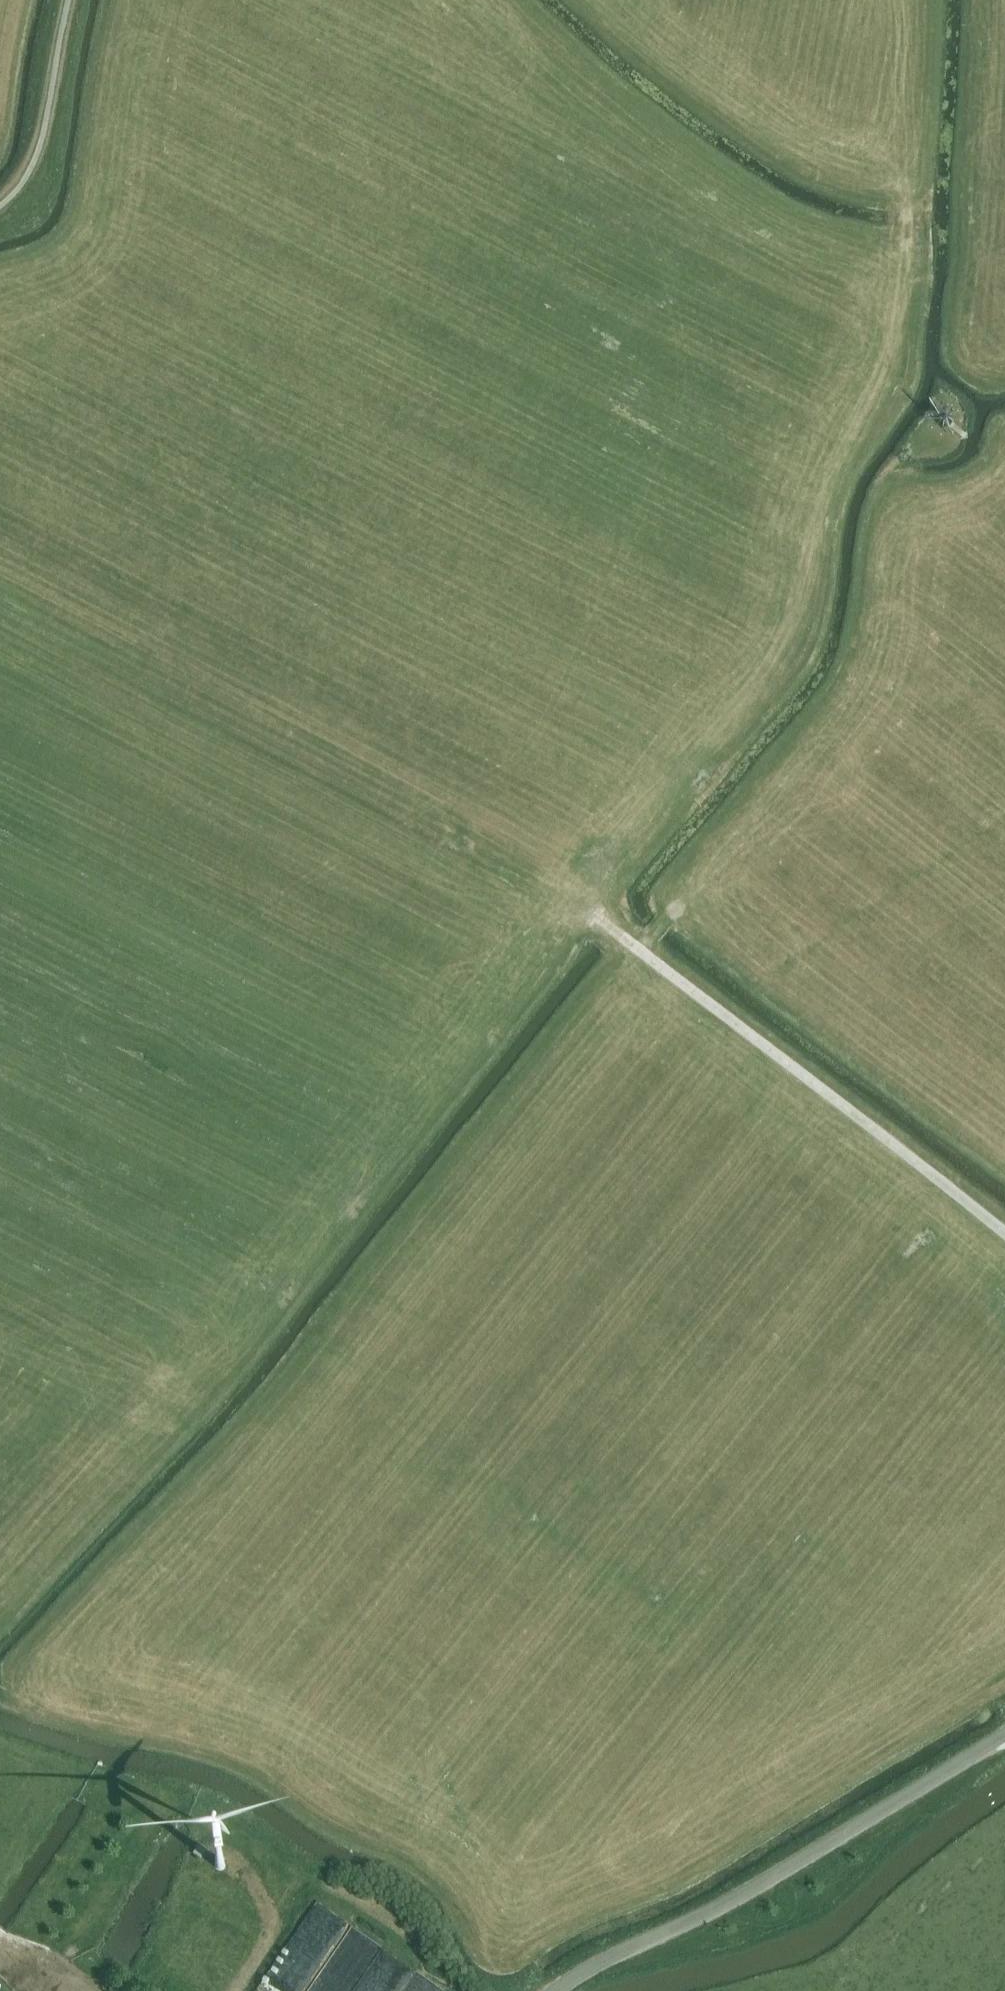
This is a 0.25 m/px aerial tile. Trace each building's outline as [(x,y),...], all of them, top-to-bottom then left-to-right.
[(942,429),(949,428),(953,423),(952,417),(947,413),(940,414),(936,418),(937,425),(942,429)] [(304,1937),(333,1952),(350,1919),(322,1904),(304,1937)]
